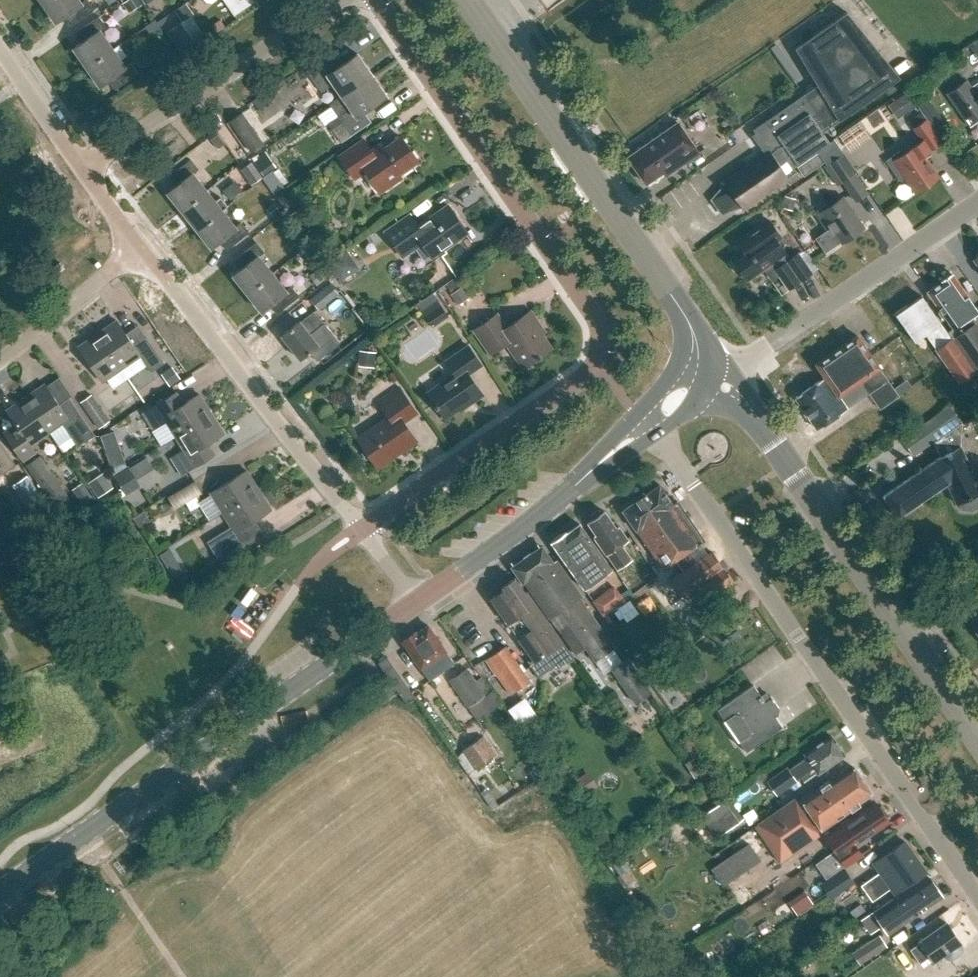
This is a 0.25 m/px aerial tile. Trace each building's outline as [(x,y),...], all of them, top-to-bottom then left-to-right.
[(71,26),(94,10),(87,0),(86,0),(81,4),(78,0),(48,0),(43,4),(56,23),(64,18),(71,26)] [(121,2),(120,3),(127,13),(140,5),(137,0),(119,0),(121,2)] [(235,16),(255,3),(253,0),(224,0),(235,16)] [(803,176),(824,161),(826,164),(842,152),(833,138),(829,141),(822,131),(900,78),(847,12),(795,48),(817,85),(753,130),(755,133),(752,135),(764,153),(724,182),(712,200),(722,214),(743,209),(788,177),(796,171),(794,168),(796,166),(803,176)] [(74,48),(87,67),(113,50),(100,32),(106,28),(99,17),(76,33),(82,43),(74,48)] [(181,25),(168,33),(181,53),(194,45),(181,25)] [(977,61),(977,40),(968,47),(977,61)] [(108,81),(116,89),(138,74),(131,64),(125,68),(113,50),(87,67),(101,86),(108,81)] [(136,63),(144,72),(157,62),(150,53),(136,63)] [(341,97),(342,99),(373,78),(358,55),(334,71),(328,61),(308,75),(321,93),(333,85),(341,97)] [(387,98),(373,78),(342,99),(341,97),(329,105),(338,118),(342,124),(332,131),(341,144),(351,137),(370,124),(363,114),(387,98)] [(970,89),(965,82),(946,96),(969,129),(977,122),(977,83),(970,89)] [(242,113),(230,121),(252,152),(264,144),(242,113)] [(913,131),(921,142),(928,153),(940,144),(925,123),(913,131)] [(662,176),(664,179),(697,156),(676,125),(626,159),(645,187),(662,176)] [(195,165),(223,148),(214,134),(186,150),(195,165)] [(340,158),(355,180),(366,172),(381,194),(402,178),(400,175),(418,162),(401,138),(375,156),(364,141),(340,158)] [(904,180),(914,195),(938,179),(916,147),(903,157),(900,153),(885,164),(899,184),(904,180)] [(277,167),(266,150),(253,158),(263,175),(277,167)] [(854,201),(866,193),(853,174),(855,172),(842,154),(823,166),(836,185),(841,182),(854,201)] [(166,193),(179,209),(203,190),(192,175),(198,171),(190,161),(168,178),(174,187),(166,193)] [(242,170),(252,186),(262,179),(252,163),(242,170)] [(273,170),(264,177),(275,194),(285,188),(273,170)] [(179,209),(198,233),(223,214),(221,212),(227,208),(220,198),(214,203),(203,190),(179,209)] [(780,209),(791,212),(795,200),(783,196),(780,209)] [(842,197),(828,206),(826,204),(813,213),(825,231),(829,228),(840,244),(863,228),(842,197)] [(419,227),(410,215),(385,232),(402,257),(423,242),(432,256),(467,232),(449,206),(419,227)] [(218,243),(226,251),(248,234),(240,224),(234,228),(223,214),(198,233),(211,249),(218,243)] [(767,219),(735,241),(741,250),(730,257),(744,277),(768,261),(770,264),(784,254),(776,241),(780,238),(767,219)] [(232,276),(247,294),(271,276),(258,259),(264,254),(255,244),(234,261),(239,270),(232,276)] [(359,268),(346,249),(326,263),(339,282),(359,268)] [(796,253),(773,269),(787,289),(810,273),(796,253)] [(318,283),(325,278),(318,269),(311,275),(318,283)] [(974,374),(977,372),(977,316),(976,314),(977,314),(951,275),(947,274),(941,278),(940,282),(941,283),(927,293),(939,310),(938,314),(941,318),(945,318),(953,330),(948,334),(974,374)] [(269,307),(278,314),(299,298),(291,288),(285,292),(271,276),(247,294),(262,313),(269,307)] [(309,300),(318,311),(339,295),(330,284),(309,300)] [(468,299),(459,288),(449,296),(457,306),(464,300),(466,301),(468,299)] [(913,343),(923,335),(957,384),(973,374),(920,297),(894,315),(913,343)] [(420,314),(431,330),(447,318),(436,302),(420,314)] [(474,331),(490,354),(506,343),(523,368),(551,348),(537,328),(540,326),(530,311),(506,328),(497,315),(474,331)] [(314,312),(300,323),(300,321),(282,336),(300,360),(310,352),(317,362),(340,343),(324,323),(324,324),(314,312)] [(98,334),(122,369),(140,356),(152,373),(165,364),(147,337),(135,346),(118,321),(98,334)] [(79,347),(103,381),(122,369),(98,334),(79,347)] [(794,399),(816,430),(845,410),(837,397),(860,381),(868,393),(878,410),(896,400),(885,381),(878,370),(855,335),(813,364),(823,379),(794,399)] [(482,366),(468,346),(446,361),(455,374),(427,393),(445,419),(471,402),(472,403),(483,396),(469,375),(482,366)] [(357,369),(374,370),(375,354),(359,353),(357,369)] [(170,364),(160,372),(168,384),(179,376),(170,364)] [(62,423),(78,447),(95,436),(69,398),(59,404),(45,384),(25,398),(49,432),(62,423)] [(389,417),(357,439),(377,468),(417,441),(404,423),(417,414),(399,387),(378,402),(389,417)] [(168,423),(176,436),(212,414),(200,395),(184,405),(177,393),(144,414),(155,432),(168,423)] [(110,424),(91,396),(80,405),(98,432),(110,424)] [(30,445),(49,432),(25,398),(6,411),(30,445)] [(899,437),(915,459),(963,426),(948,404),(899,437)] [(176,436),(186,451),(172,459),(183,477),(217,455),(209,444),(225,434),(212,414),(176,436)] [(115,432),(102,437),(107,452),(120,447),(115,432)] [(0,475),(15,465),(0,444),(0,475)] [(960,447),(934,459),(935,460),(882,497),(897,519),(947,484),(956,504),(958,503),(961,510),(971,511),(977,508),(977,507),(977,484),(960,447)] [(53,507),(67,498),(39,456),(25,465),(53,507)] [(139,485),(127,466),(113,475),(124,494),(139,485)] [(211,493),(224,513),(260,491),(247,471),(211,493)] [(87,485),(97,501),(113,491),(103,475),(87,485)] [(14,486),(34,515),(47,505),(28,477),(14,486)] [(188,484),(165,494),(170,506),(193,495),(188,484)] [(661,488),(624,513),(664,571),(676,563),(684,574),(672,582),(684,600),(696,592),(705,605),(734,585),(714,555),(709,558),(701,546),(706,543),(679,504),(675,507),(661,488)] [(224,513),(233,527),(209,542),(222,563),(261,539),(251,524),(272,511),(260,491),(224,513)] [(134,518),(140,527),(150,521),(144,512),(134,518)] [(608,558),(618,573),(632,563),(622,548),(629,544),(619,529),(616,531),(604,514),(603,515),(596,512),(589,517),(590,524),(588,525),(596,537),(594,539),(607,558),(608,558)] [(551,544),(585,591),(611,572),(579,527),(566,536),(565,534),(551,544)] [(160,555),(164,562),(174,556),(170,549),(160,555)] [(541,549),(512,569),(523,585),(525,584),(549,620),(559,613),(585,650),(604,637),(578,600),(581,598),(556,562),(552,565),(541,549)] [(532,662),(528,665),(537,679),(554,668),(556,671),(571,661),(527,595),(523,593),(515,580),(501,589),(503,592),(491,600),(532,662)] [(428,627),(417,635),(416,634),(402,643),(429,682),(446,670),(438,658),(446,653),(428,627)] [(530,682),(506,646),(485,660),(510,696),(530,682)] [(405,705),(415,698),(387,657),(378,663),(381,668),(405,705)] [(627,659),(611,670),(635,704),(651,693),(627,659)] [(468,668),(448,681),(467,709),(486,696),(468,668)] [(753,686),(717,711),(724,721),(721,723),(736,744),(739,742),(746,752),(782,728),(775,718),(778,716),(779,709),(770,696),(764,701),(753,686)] [(514,727),(531,716),(518,697),(501,709),(514,727)] [(483,736),(461,752),(474,771),(496,756),(483,736)] [(767,782),(776,795),(797,781),(796,780),(814,768),(818,774),(844,756),(831,737),(805,755),(807,758),(789,770),(787,768),(767,782)] [(864,784),(852,767),(845,772),(830,783),(827,782),(798,802),(795,799),(756,826),(761,833),(758,834),(765,843),(767,841),(782,862),(814,840),(817,831),(821,829),(822,830),(851,809),(850,808),(871,793),(869,791),(867,785),(864,784)] [(570,781),(579,796),(596,785),(587,771),(570,781)] [(727,798),(701,816),(716,837),(741,820),(731,804),(745,795),(740,788),(726,798),(727,798)] [(888,815),(881,806),(879,807),(877,804),(876,805),(877,806),(864,815),(862,812),(839,829),(840,830),(826,839),(845,867),(861,856),(853,844),(888,819),(886,817),(888,815)] [(872,863),(878,873),(860,886),(871,902),(890,889),(893,894),(925,873),(904,842),(872,863)] [(710,870),(722,888),(760,862),(748,844),(710,870)] [(821,885),(831,898),(853,883),(844,869),(821,885)] [(926,908),(942,897),(940,894),(940,892),(937,887),(935,887),(929,878),(894,902),(891,898),(872,912),(885,930),(893,924),(901,926),(919,913),(921,913),(924,911),(926,908)] [(782,893),(796,914),(813,903),(798,882),(782,893)] [(959,944),(961,943),(946,923),(919,942),(920,943),(910,950),(920,964),(930,957),(933,962),(943,955),(946,959),(949,960),(952,960),(960,954),(962,951),(961,947),(959,944)] [(858,950),(866,962),(887,948),(879,936),(858,950)]
